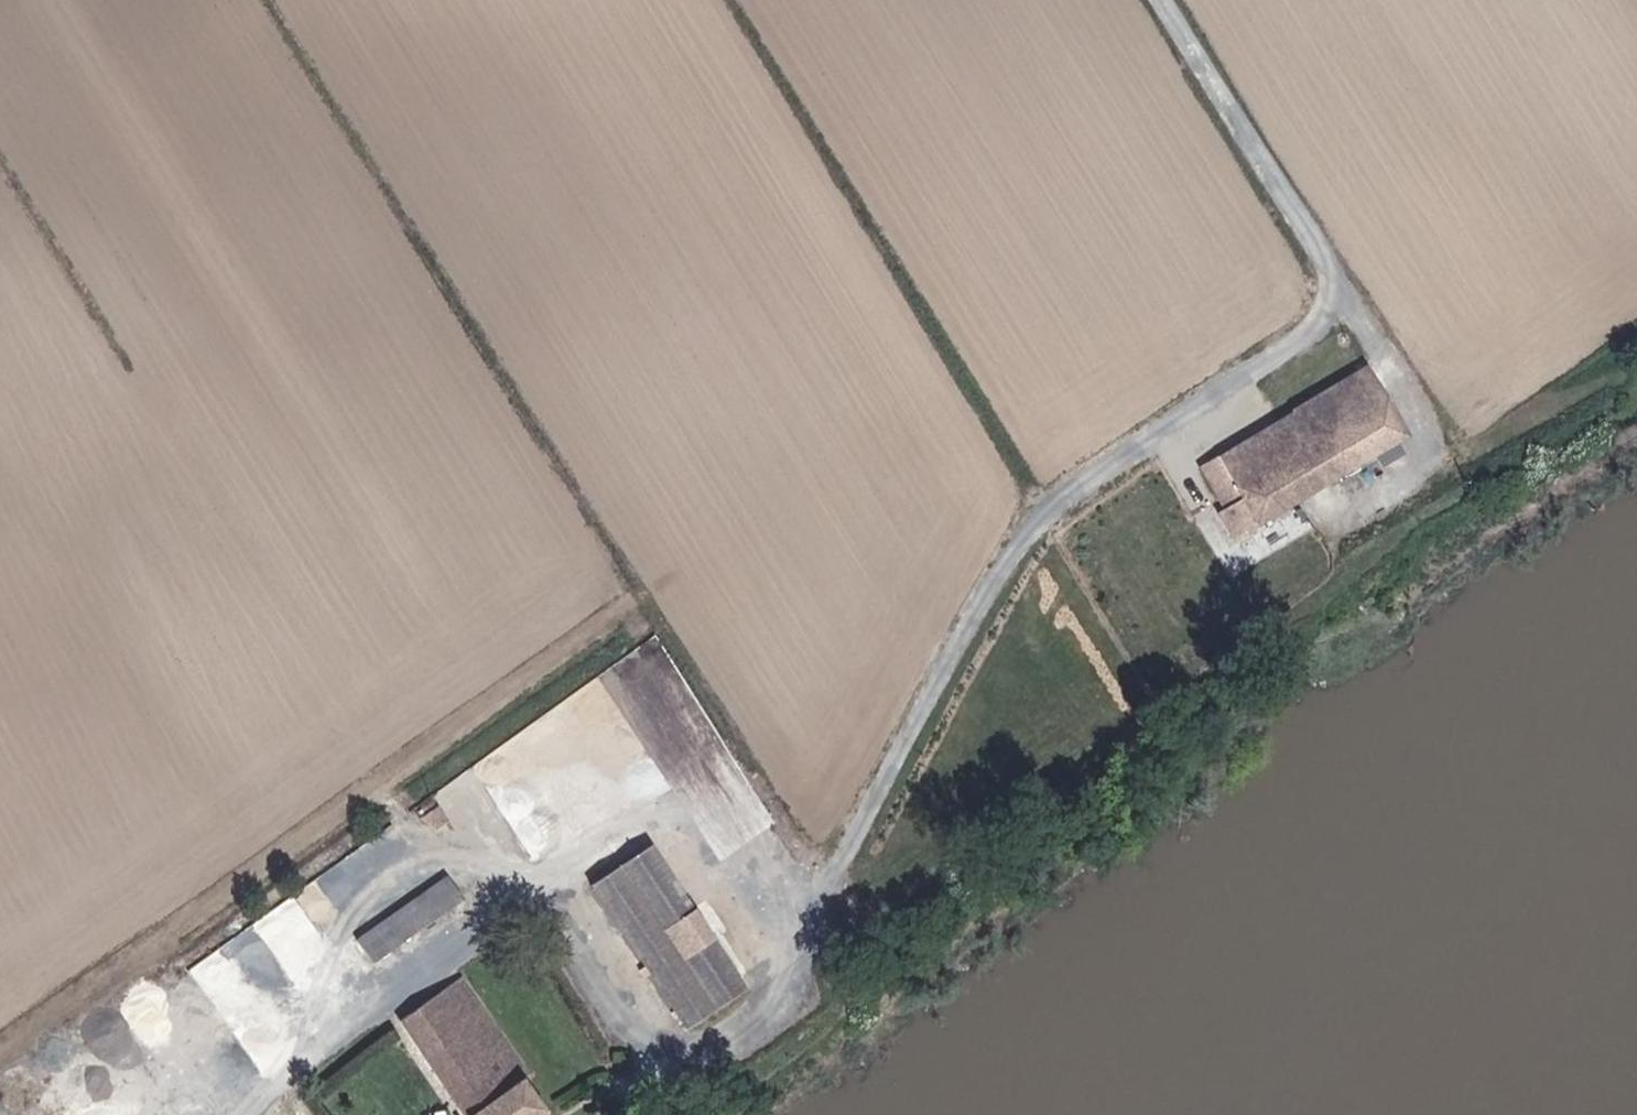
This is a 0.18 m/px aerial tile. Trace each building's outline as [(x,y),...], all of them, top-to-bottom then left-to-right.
[(1226,514),(1215,521),(1228,544),(1400,445),(1363,380),(1202,473),(1226,514)] [(677,945),(711,922),(664,861),(607,903),(707,1048),(766,1003),(732,953),(698,977),(677,945)] [(367,955),(468,901),(454,876),(353,930),(367,955)] [(698,977),(732,953),(711,922),(677,945),(698,977)] [(416,1035),(475,1114),(555,1114),(469,997),(416,1035)]
